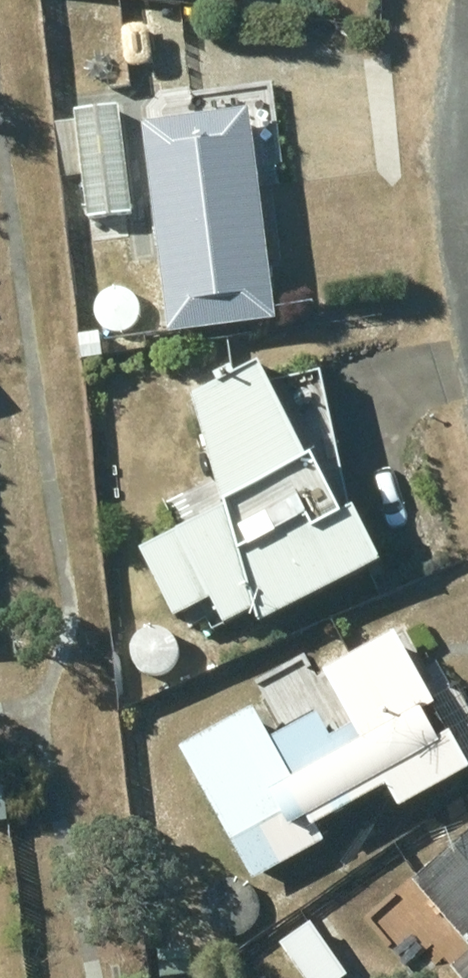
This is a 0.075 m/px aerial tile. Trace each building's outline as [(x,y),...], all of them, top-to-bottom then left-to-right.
[(142,10),(141,44),(191,46),(192,12),(142,10)] [(130,210),(118,104),(73,109),(85,216),(130,210)] [(247,111),(141,124),(166,333),(273,320),(247,111)] [(69,121),(53,123),(59,175),(75,174),(69,121)] [(105,330),(83,332),(85,357),(108,354),(105,330)] [(188,383),(223,491),(137,536),(172,604),(207,586),(221,612),(252,596),(259,609),(376,548),(349,496),(319,361),(267,373),(254,348),(188,383)] [(255,737),(239,707),(166,746),(238,879),(309,841),(298,820),(369,782),(382,804),(455,763),(434,724),(417,733),(404,709),(419,700),(380,628),(308,667),(339,724),(312,739),(298,714),(255,737)] [(391,891),(467,977),(467,824),(391,891)] [(308,977),(330,977),(347,966),(309,913),(278,935),(308,977)] [(187,941),(156,942),(158,971),(188,969),(187,941)]
